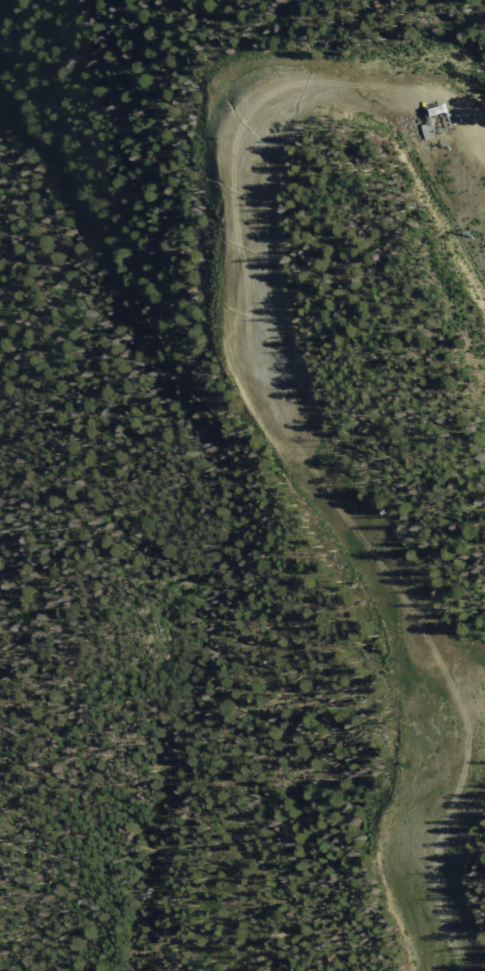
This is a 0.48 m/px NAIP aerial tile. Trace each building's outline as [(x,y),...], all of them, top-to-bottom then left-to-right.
[(420,125),(429,122),(434,136),(425,139),(420,125)]
